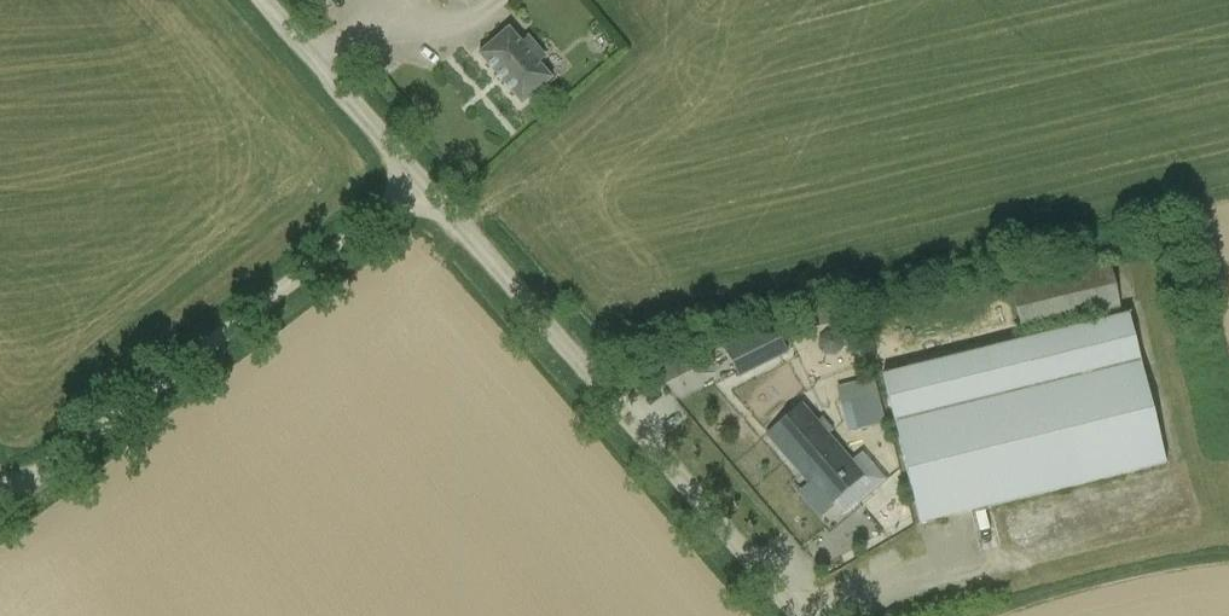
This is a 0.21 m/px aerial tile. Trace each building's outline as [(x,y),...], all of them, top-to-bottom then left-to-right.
[(551,81),(508,30),(478,56),(521,107),(551,81)] [(1109,263),(1009,287),(1022,335),(1102,314),(1121,310),(1109,263)] [(1104,322),(882,376),(920,527),(1166,466),(1128,316),(1123,317),(1121,310),(1102,314),(1104,322)] [(691,347),(699,356),(708,348),(700,339),(691,347)] [(875,380),(841,382),(844,427),(877,425),(875,380)] [(802,404),(765,435),(806,484),(810,481),(831,505),(864,477),(829,435),(817,422),(802,404)]
